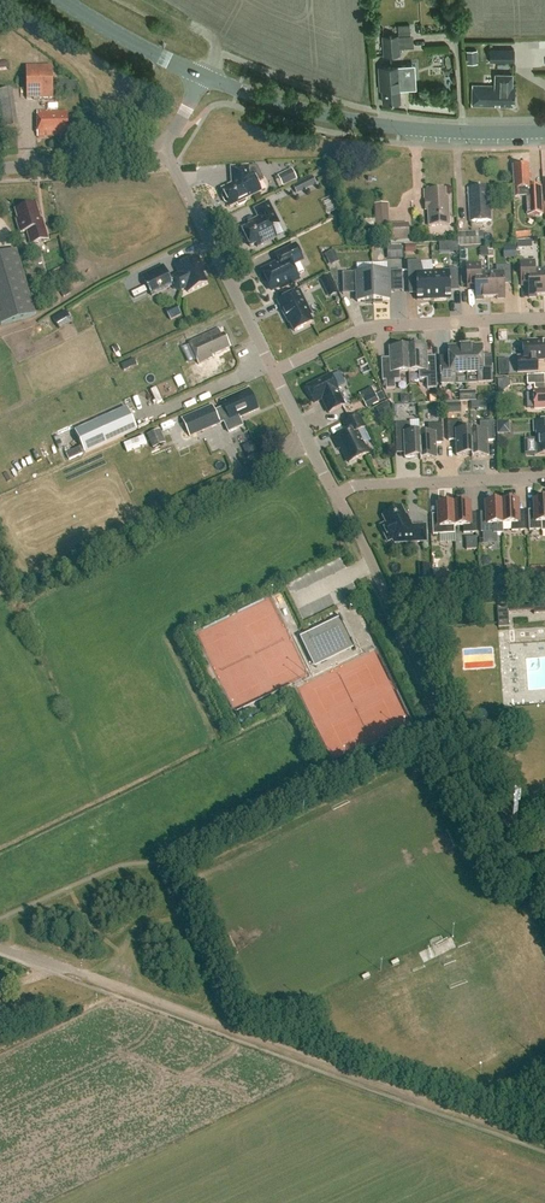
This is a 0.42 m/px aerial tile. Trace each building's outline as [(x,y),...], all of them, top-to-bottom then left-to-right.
[(398,36),(383,37),(384,56),(399,55),(398,37),(410,36),(410,25),(397,26),(398,36)] [(490,62),(514,62),(514,50),(490,50),(490,62)] [(477,64),(477,52),(466,51),(466,63),(477,64)] [(398,89),(401,89),(400,67),(377,68),(379,91),(382,91),(382,103),(399,102),(398,89)] [(26,102),(52,102),(51,69),(25,70),(26,102)] [(495,86),(472,86),(472,106),(495,107),(495,105),(500,105),(500,107),(511,107),(511,103),(514,103),(515,85),(512,85),(512,75),(495,74),(495,86)] [(16,129),(11,92),(0,93),(0,127),(1,131),(16,129)] [(64,132),(68,131),(67,112),(51,112),(37,112),(38,138),(64,137),(64,132)] [(531,188),(530,166),(523,167),(521,165),(517,165),(516,167),(514,167),(515,190),(515,198),(518,198),(526,197),(528,197),(528,190),(531,189),(531,188)] [(264,182),(257,166),(233,168),(234,184),(222,190),(224,194),(222,195),(222,197),(225,203),(227,204),(228,203),(230,207),(237,204),(237,206),(239,206),(247,202),(247,201),(247,199),(262,191),(258,185),(264,182)] [(292,170),(278,177),(283,187),(297,180),(292,170)] [(313,178),(294,187),(297,194),(317,185),(313,178)] [(491,204),(490,187),(468,188),(470,223),(493,221),(492,204),(491,204)] [(528,197),(526,197),(527,215),(543,215),(542,187),(531,188),(531,189),(528,190),(528,197)] [(450,225),(449,199),(446,199),(446,191),(425,191),(426,209),(429,209),(430,226),(450,225)] [(252,228),(250,227),(242,231),(244,236),(243,237),(246,244),(248,243),(250,247),(256,245),(258,248),(276,238),(272,229),(279,225),(269,203),(255,210),(259,219),(254,221),(252,228)] [(31,245),(48,240),(44,226),(42,226),(36,204),(33,205),(31,204),(26,205),(25,208),(15,211),(18,220),(16,221),(20,234),(27,232),(31,245)] [(388,205),(375,205),(376,230),(389,229),(388,205)] [(409,225),(391,226),(391,242),(410,241),(409,225)] [(483,232),(458,234),(459,247),(484,246),(483,232)] [(405,254),(415,253),(415,245),(405,246),(405,254)] [(303,261),(295,246),(276,256),(280,264),(262,272),(264,275),(263,275),(262,277),(264,282),(267,283),(268,283),(272,291),(279,287),(280,289),(282,289),(299,281),(296,275),(304,272),(299,263),(303,261)] [(403,247),(401,247),(401,246),(387,247),(387,260),(402,259),(402,258),(404,258),(403,247)] [(505,246),(506,257),(517,257),(517,246),(505,246)] [(0,256),(0,324),(0,326),(35,316),(34,312),(16,251),(0,256)] [(330,266),(339,262),(334,251),(325,255),(330,266)] [(201,273),(203,268),(198,258),(176,268),(179,275),(170,280),(163,267),(142,277),(152,297),(172,287),(174,290),(180,292),(186,289),(188,293),(207,284),(201,273)] [(434,300),(433,274),(423,274),(421,262),(407,262),(408,282),(416,282),(417,301),(434,300)] [(544,297),(542,271),(535,271),(534,262),(520,263),(521,284),(528,284),(529,298),(544,297)] [(490,300),(489,274),(480,274),(480,264),(466,265),(467,286),(475,286),(476,301),(490,300)] [(511,284),(510,266),(496,267),(497,273),(489,274),(490,300),(505,299),(504,285),(511,284)] [(449,273),(433,274),(434,300),(451,299),(450,290),(459,289),(458,270),(449,270),(449,273)] [(402,271),(372,272),(374,305),(374,304),(381,303),(381,301),(390,301),(389,291),(394,291),(394,288),(403,288),(402,271)] [(374,305),(372,272),(343,274),(343,290),(352,290),(352,292),(357,292),(358,303),(366,302),(366,304),(373,304),(373,305),(374,305)] [(329,277),(321,281),(325,289),(333,285),(329,277)] [(300,291),(277,302),(285,318),(287,317),(295,332),(312,324),(309,317),(312,315),(300,291)] [(170,321),(181,316),(176,306),(166,311),(170,321)] [(59,330),(72,322),(65,311),(53,319),(59,330)] [(202,339),(190,345),(199,364),(214,357),(213,356),(231,348),(224,334),(222,335),(219,329),(201,338),(202,339)] [(544,361),(544,341),(534,341),(534,342),(523,342),(524,358),(518,358),(519,373),(538,373),(537,362),(544,361)] [(467,384),(465,345),(457,345),(457,347),(449,347),(449,365),(441,365),(442,384),(456,384),(456,376),(466,375),(467,384)] [(492,363),(483,363),(482,346),(473,346),(473,345),(465,345),(467,384),(467,375),(478,374),(478,383),(493,382),(492,363)] [(427,364),(426,347),(408,348),(409,372),(419,372),(419,380),(427,380),(427,389),(437,389),(436,363),(427,364)] [(409,372),(408,348),(390,348),(390,365),(382,366),(382,382),(386,381),(386,390),(395,389),(395,381),(400,381),(400,373),(409,372)] [(221,359),(214,363),(218,371),(225,368),(221,359)] [(509,364),(499,364),(500,377),(509,376),(509,364)] [(527,376),(527,386),(534,385),(535,392),(534,392),(535,409),(544,409),(544,375),(527,376)] [(331,376),(307,388),(315,404),(322,400),(329,414),(345,406),(338,392),(331,376)] [(239,419),(258,410),(249,389),(221,401),(224,408),(215,412),(212,406),(181,420),(190,438),(224,423),(228,433),(243,427),(239,419)] [(366,409),(379,403),(375,394),(362,401),(366,409)] [(401,404),(409,404),(409,396),(401,396),(401,404)] [(380,418),(391,412),(386,403),(376,409),(380,418)] [(127,408),(75,432),(85,454),(137,431),(127,408)] [(368,455),(363,445),(363,443),(360,437),(359,436),(357,433),(364,429),(358,417),(345,424),(349,432),(334,439),(339,449),(342,448),(350,464),(368,455)] [(473,458),(471,431),(462,431),(462,421),(447,422),(448,441),(456,441),(457,457),(472,456),(472,458),(473,458)] [(471,431),(473,458),(488,458),(487,442),(495,442),(494,422),(480,423),(480,433),(472,433),(471,431)] [(497,422),(497,435),(505,434),(509,429),(509,422),(497,422)] [(534,422),(534,432),(539,432),(539,439),(538,441),(538,445),(540,447),(536,447),(536,454),(531,455),(544,455),(544,422),(534,422)] [(420,458),(420,435),(420,433),(411,433),(410,424),(395,424),(396,444),(404,443),(405,459),(420,458)] [(429,435),(420,435),(420,458),(421,461),(437,460),(436,444),(444,444),(443,425),(428,425),(429,435)] [(160,431),(147,436),(153,450),(166,444),(160,431)] [(69,461),(82,455),(79,448),(66,454),(69,461)] [(535,501),(536,514),(529,514),(530,531),(543,530),(543,532),(544,532),(544,501),(535,501)] [(503,525),(502,502),(487,503),(487,516),(481,516),(481,533),(485,533),(493,532),(493,534),(503,533),(503,525)] [(518,515),(517,502),(502,502),(503,525),(512,524),(512,531),(525,531),(524,514),(518,515)] [(469,517),(469,504),(454,505),(455,527),(464,527),(464,534),(477,533),(476,517),(469,517)] [(455,534),(455,527),(454,505),(439,505),(439,518),(433,519),(433,535),(455,534)] [(393,540),(394,543),(400,541),(410,540),(411,543),(427,542),(426,526),(410,527),(410,525),(401,508),(393,513),(385,513),(386,516),(383,517),(386,524),(381,527),(388,542),(393,540)] [(466,539),(466,551),(477,550),(476,538),(466,539)] [(530,571),(531,579),(539,579),(539,570),(530,571)] [(507,572),(507,581),(519,580),(519,571),(507,572)] [(455,575),(435,576),(436,585),(456,583),(455,575)] [(420,586),(431,585),(431,578),(420,578),(420,586)] [(491,592),(503,591),(503,583),(490,584),(491,592)] [(497,608),(498,628),(509,627),(508,613),(533,611),(534,615),(544,614),(544,604),(497,608)] [(356,651),(339,616),(338,617),(339,619),(306,635),(317,657),(350,641),(355,651),(356,651)] [(279,708),(277,703),(273,705),(269,707),(268,708),(264,710),(266,714),(276,710),(279,708)]
